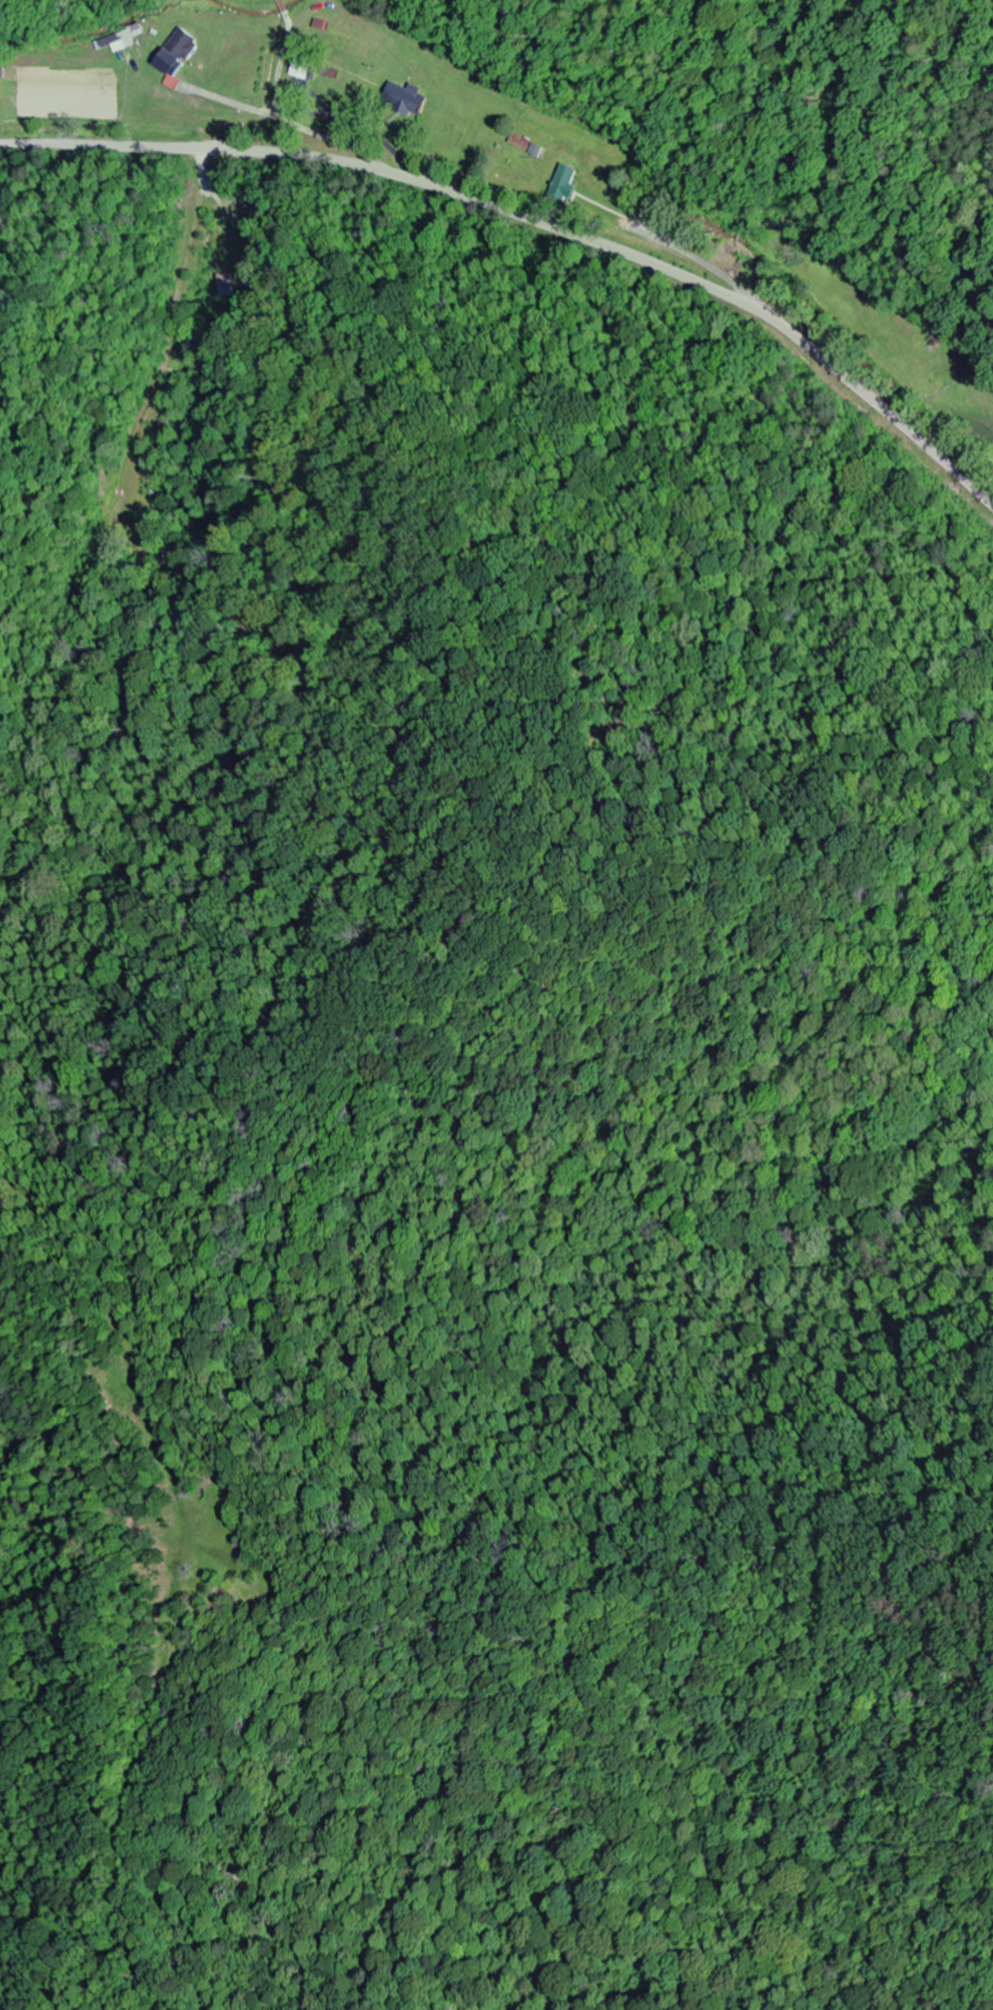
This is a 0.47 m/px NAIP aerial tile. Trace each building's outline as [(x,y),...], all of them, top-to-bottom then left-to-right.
[(96,42),(99,51),(113,45),(116,53),(137,45),(134,37),(145,33),(142,24),(96,42)] [(156,65),(177,79),(187,62),(202,40),(181,26),(156,65)] [(307,80),(313,61),(296,56),(291,75),(307,80)] [(412,84),(410,88),(392,81),(384,101),(422,117),(430,97),(421,94),(423,88),(412,84)] [(541,156),(544,146),(513,135),(510,145),(541,156)] [(581,171),(563,163),(549,196),(567,204),(581,171)]
